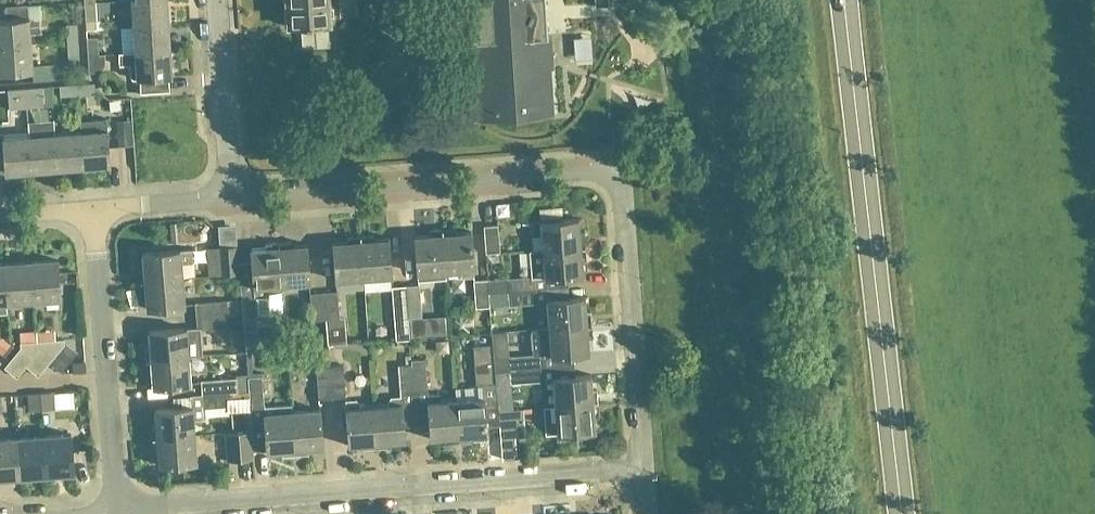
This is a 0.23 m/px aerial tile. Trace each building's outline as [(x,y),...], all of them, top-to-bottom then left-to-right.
[(134,28),(171,26),(170,0),(160,0),(132,1),(134,28)] [(330,25),(329,0),(288,0),(290,27),(330,25)] [(480,119),(552,115),(549,68),(552,68),(549,34),(547,34),(545,0),(472,0),(472,14),(478,13),(479,18),(479,25),(473,26),(480,119)] [(97,14),(96,4),(85,4),(86,22),(97,21),(97,14)] [(33,45),(32,20),(0,21),(0,47),(33,45)] [(67,25),(68,43),(79,42),(78,24),(67,25)] [(136,53),(136,54),(173,51),(171,26),(134,28),(136,53)] [(87,38),(88,55),(99,54),(98,37),(87,38)] [(80,59),(79,42),(68,43),(70,60),(80,59)] [(35,72),(33,45),(0,47),(0,74),(35,72)] [(136,54),(136,53),(121,54),(122,67),(132,66),(133,78),(136,81),(143,80),(143,90),(167,89),(166,79),(175,78),(173,51),(136,54)] [(105,54),(99,54),(88,55),(90,73),(100,73),(103,69),(104,66),(105,63),(105,54)] [(79,85),(79,95),(96,94),(95,83),(79,85)] [(79,95),(79,85),(60,86),(61,97),(79,95)] [(42,88),(27,89),(28,109),(44,107),(42,88)] [(28,109),(27,89),(9,90),(10,110),(28,109)] [(108,131),(107,118),(81,120),(82,133),(85,167),(112,165),(109,131),(108,131)] [(29,123),(31,137),(33,172),(59,169),(57,135),(54,136),(53,121),(29,123)] [(59,169),(85,167),(82,133),(57,135),(59,169)] [(7,174),(33,172),(31,137),(4,140),(7,174)] [(541,236),(543,248),(586,245),(584,232),(580,232),(578,216),(531,221),(533,236),(541,236)] [(485,226),(487,254),(501,253),(498,225),(485,226)] [(455,227),(442,228),(446,271),(460,270),(461,278),(474,277),(470,231),(456,232),(455,227)] [(417,273),(446,271),(442,228),(429,229),(430,234),(415,236),(417,273)] [(373,233),(360,234),(364,278),(391,276),(389,238),(374,239),(373,233)] [(336,280),(364,278),(360,234),(347,235),(348,241),(333,243),(336,280)] [(278,241),(282,284),(283,284),(309,282),(306,244),(292,246),(291,240),(278,241)] [(284,308),(282,284),(278,241),(265,242),(266,247),(251,249),(252,262),(238,263),(239,275),(241,300),(242,311),(246,349),(260,348),(256,311),(284,308)] [(587,258),(586,245),(543,248),(543,250),(529,251),(531,275),(507,277),(508,290),(547,287),(546,276),(583,273),(582,259),(587,258)] [(221,276),(239,275),(238,263),(237,247),(219,247),(221,276)] [(138,268),(139,281),(182,277),(181,264),(193,263),(192,248),(142,252),(143,268),(138,268)] [(57,262),(30,264),(33,301),(60,299),(57,262)] [(3,266),(6,303),(33,301),(30,264),(3,266)] [(182,277),(139,281),(140,294),(145,293),(147,308),(185,305),(182,277)] [(489,292),(488,278),(474,279),(476,308),(490,307),(489,292)] [(406,286),(409,318),(422,317),(420,285),(406,286)] [(409,318),(406,286),(392,287),(397,341),(411,340),(409,318)] [(584,295),(548,298),(547,287),(508,290),(509,306),(536,303),(537,315),(547,314),(548,326),(591,323),(590,309),(586,310),(584,295)] [(337,292),(324,293),(327,320),(340,319),(337,292)] [(313,321),(327,320),(324,293),(311,294),(313,321)] [(224,313),(242,311),(241,300),(196,304),(197,315),(224,313)] [(145,347),(146,360),(189,356),(203,355),(201,330),(226,329),(224,313),(197,315),(198,326),(149,331),(150,346),(145,347)] [(4,320),(0,321),(0,348),(3,354),(17,348),(4,320)] [(552,365),(551,354),(589,351),(588,337),(592,337),(591,323),(548,326),(531,327),(533,355),(510,357),(511,368),(552,365)] [(64,346),(63,341),(42,342),(42,347),(54,357),(64,346)] [(42,342),(36,343),(20,344),(20,349),(33,358),(42,347),(42,342)] [(42,347),(33,358),(26,367),(37,377),(54,357),(42,347)] [(4,369),(16,378),(26,367),(33,358),(20,349),(4,369)] [(191,384),(189,356),(146,360),(147,372),(152,372),(153,387),(191,384)] [(481,360),(484,396),(456,398),(460,441),(486,439),(485,434),(487,434),(486,428),(500,427),(499,412),(495,359),(481,360)] [(412,365),(414,390),(428,389),(426,360),(412,361),(412,365)] [(73,374),(87,373),(86,361),(73,362),(73,374)] [(401,391),(414,390),(412,365),(399,366),(401,391)] [(542,381),(544,405),(598,401),(597,388),(593,388),(592,373),(553,376),(552,365),(511,368),(512,384),(542,381)] [(347,398),(344,366),(330,367),(333,399),(347,398)] [(333,399),(330,367),(317,369),(319,400),(333,399)] [(238,390),(237,376),(202,379),(203,393),(230,391),(238,390)] [(296,454),(292,411),(292,405),(266,407),(263,376),(249,378),(249,389),(250,398),(252,423),(254,447),(267,446),(267,450),(281,449),(282,455),(296,454)] [(232,405),(230,391),(203,393),(190,394),(191,405),(155,408),(156,424),(151,424),(153,437),(196,434),(194,420),(207,419),(206,408),(232,405)] [(42,393),(42,411),(56,410),(55,392),(42,393)] [(446,442),(460,441),(456,398),(441,399),(440,395),(438,392),(428,393),(431,437),(445,436),(446,442)] [(29,412),(42,411),(42,393),(27,394),(29,412)] [(405,440),(404,427),(402,395),(392,396),(389,400),(389,403),(375,404),(378,447),(391,446),(391,441),(405,440)] [(364,448),(378,447),(375,404),(359,405),(359,401),(357,398),(346,399),(349,443),(364,442),(364,448)] [(599,415),(598,401),(544,405),(546,433),(596,429),(595,415),(599,415)] [(320,409),(292,411),(296,454),(309,453),(309,447),(323,447),(320,409)] [(499,412),(500,427),(501,427),(501,438),(515,438),(514,411),(499,412)] [(226,432),(228,460),(252,458),(250,430),(226,432)] [(198,461),(196,434),(153,437),(154,450),(159,450),(160,465),(198,461)] [(44,438),(46,475),(73,473),(70,436),(44,438)] [(44,438),(18,440),(20,477),(46,475),(44,438)] [(20,477),(18,440),(0,441),(0,479),(20,477)]
